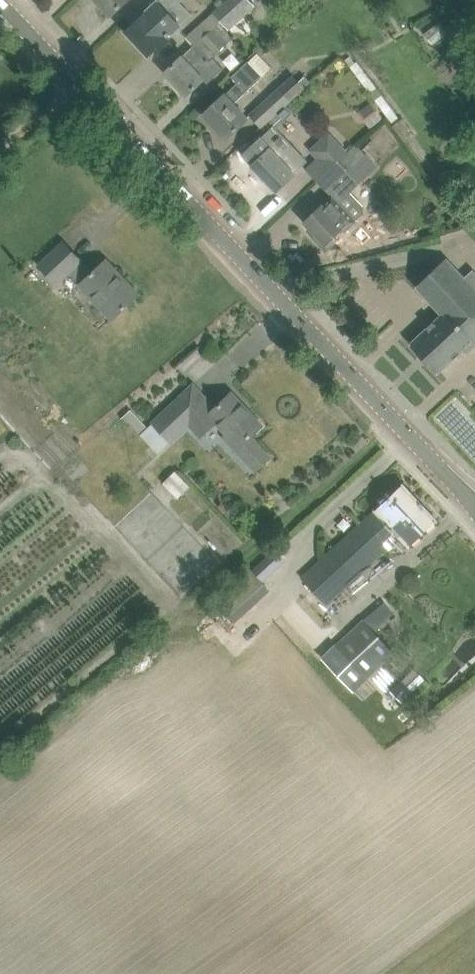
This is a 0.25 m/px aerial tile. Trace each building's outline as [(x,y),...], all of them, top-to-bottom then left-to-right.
[(111,15),(127,0),(97,0),(111,15)] [(126,31),(149,55),(164,41),(166,39),(170,35),(184,22),(168,6),(175,0),(146,0),(127,17),(134,24),(126,31)] [(187,37),(194,45),(195,46),(201,40),(214,28),(218,24),(222,20),(225,24),(227,26),(252,5),(248,0),(229,0),(215,12),(214,11),(187,37)] [(180,58),(165,72),(187,95),(204,79),(208,83),(223,69),(224,68),(214,57),(226,45),(225,44),(227,42),(231,38),(218,24),(214,28),(201,40),(195,46),(194,45),(182,56),(180,58)] [(219,100),(205,114),(227,138),(242,124),(247,119),(234,105),(233,104),(263,76),(249,61),(232,76),(238,82),(219,100)] [(356,63),(351,67),(393,125),(401,119),(358,61),(356,63)] [(269,120),(270,121),(287,105),(286,105),(311,80),(306,74),(299,81),(292,75),(251,116),(262,127),(269,120)] [(383,117),(372,101),(358,111),(370,128),(383,117)] [(253,165),(277,190),(308,160),(274,125),(244,154),(254,164),(253,165)] [(319,158),(308,169),(319,181),(358,146),(356,144),(348,151),(347,150),(341,143),(331,133),(312,150),(319,158)] [(320,207),(305,221),(317,234),(314,236),(327,250),(335,242),(332,239),(344,228),(347,231),(357,221),(356,219),(364,212),(364,205),(351,192),(350,190),(376,166),(358,146),(319,181),(333,196),(331,197),(323,205),(323,204),(320,207)] [(113,319),(125,307),(139,294),(106,259),(93,272),(64,241),(38,265),(56,285),(69,273),(113,319)] [(411,343),(438,372),(464,348),(468,352),(474,345),(474,269),(473,271),(466,278),(465,277),(447,258),(432,271),(417,285),(444,313),(411,343)] [(203,436),(216,424),(225,433),(222,437),(255,471),(270,456),(251,436),(262,424),(232,392),(216,408),(194,385),(143,433),(160,452),(190,423),(203,436)] [(191,486),(176,470),(164,482),(178,498),(191,486)] [(389,497),(303,577),(327,604),(386,549),(380,543),(395,529),(400,535),(410,546),(424,534),(438,520),(404,483),(389,497)] [(261,563),(254,570),(264,582),(272,574),(261,563)] [(233,622),(269,588),(251,569),(215,604),(233,622)] [(365,619),(323,658),(353,691),(395,651),(375,630),(394,613),(385,602),(365,619)] [(403,679),(392,690),(403,701),(414,690),(403,679)]
